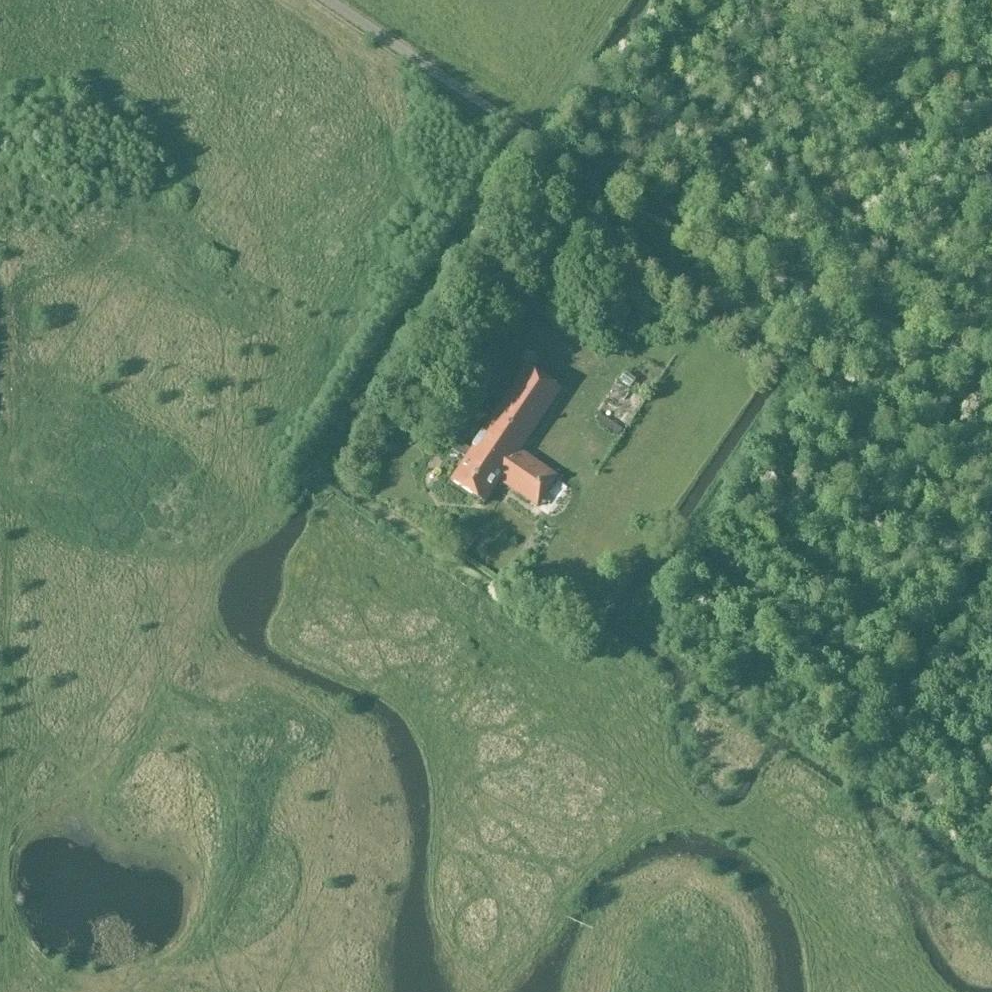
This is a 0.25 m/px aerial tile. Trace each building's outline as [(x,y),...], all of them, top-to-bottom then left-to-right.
[(525,369),(466,459),(451,482),(484,504),(499,482),(537,507),(556,477),(518,452),(558,391),(525,369)]
